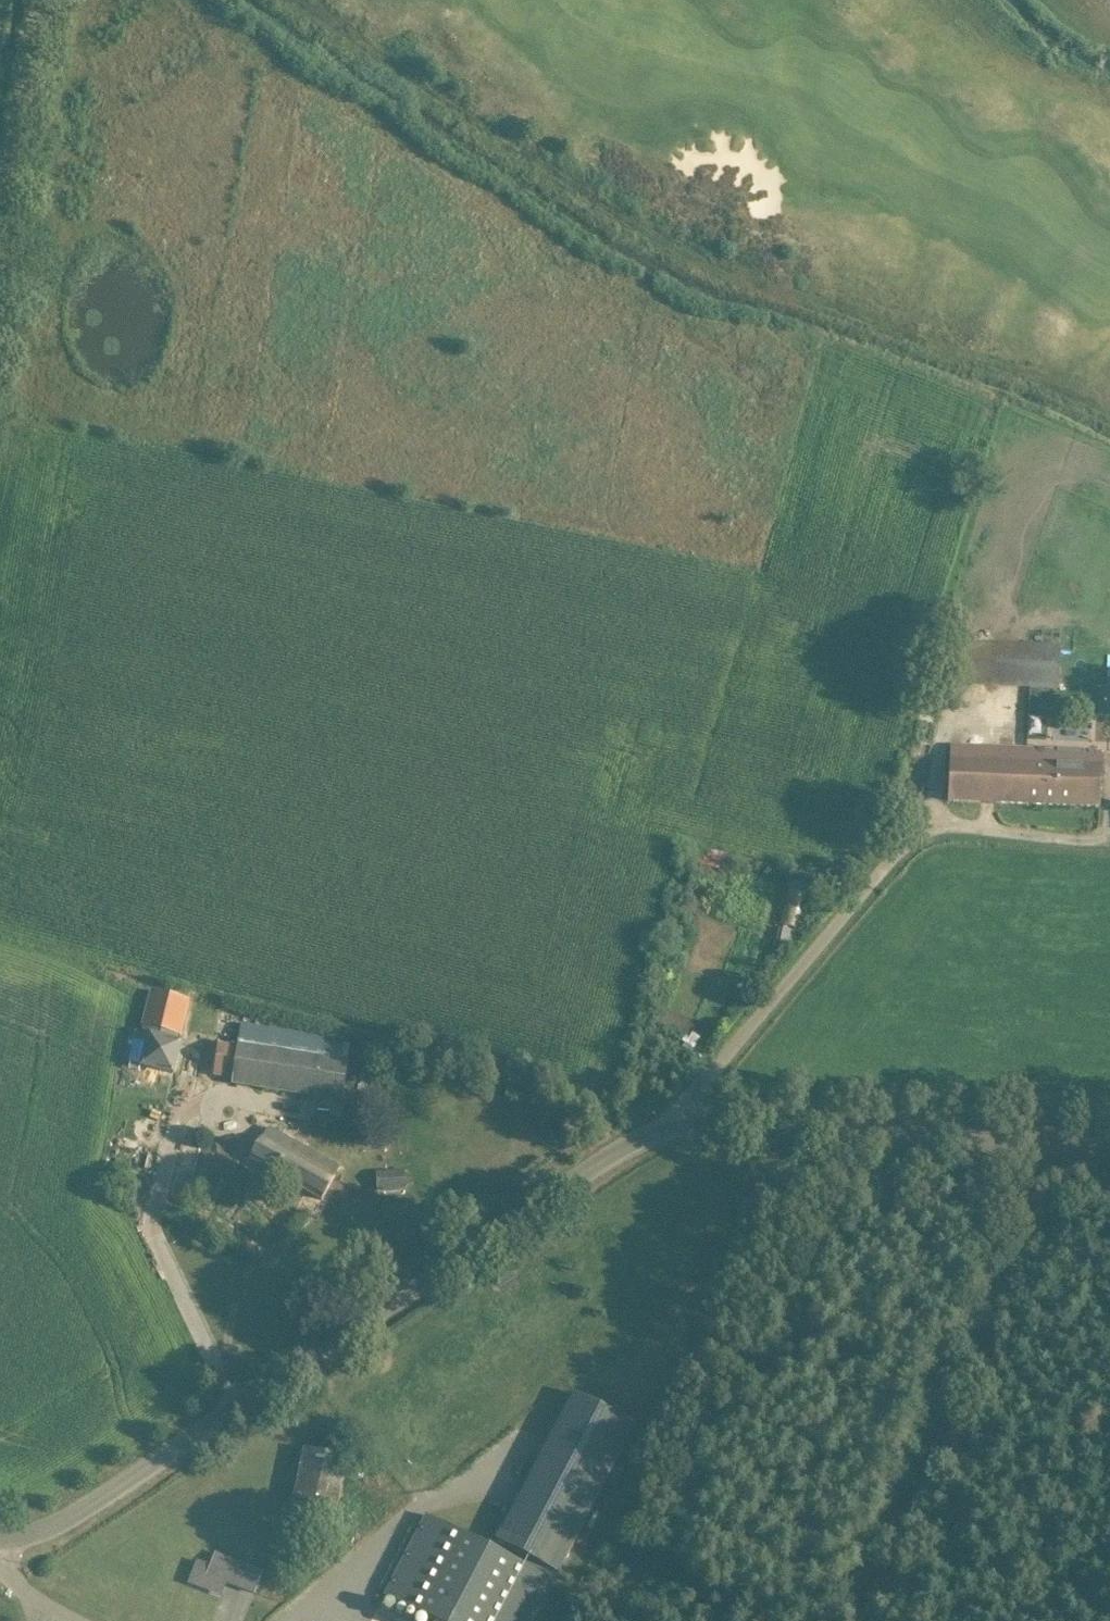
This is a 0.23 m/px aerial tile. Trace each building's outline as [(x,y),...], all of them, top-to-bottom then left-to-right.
[(948,802),(1026,805),(1028,750),(950,747),(948,802)] [(1028,750),(1026,805),(1100,808),(1102,752),(1028,750)] [(720,866),(722,855),(684,847),(681,858),(692,860),(691,865),(703,867),(704,863),(720,866)] [(787,928),(801,929),(803,883),(788,882),(787,928)] [(143,1024),(134,1065),(171,1073),(178,1044),(174,1044),(177,1034),(179,1035),(187,1002),(157,995),(150,1026),(143,1024)] [(234,1079),(233,1084),(335,1099),(344,1043),(242,1027),(239,1046),(218,1043),(213,1076),(234,1079)] [(270,1126),(264,1137),(251,1160),(320,1199),(337,1167),(307,1151),(309,1148),(270,1126)] [(375,1173),(376,1187),(406,1185),(405,1171),(375,1173)] [(558,1574),(635,1426),(573,1394),(496,1542),(558,1574)] [(290,1518),(332,1528),(347,1458),(304,1449),(290,1518)] [(384,1597),(431,1620),(430,1620),(533,1620),(554,1582),(498,1553),(427,1516),(384,1597)] [(207,1576),(240,1588),(253,1593),(261,1572),(215,1555),(207,1576)]
